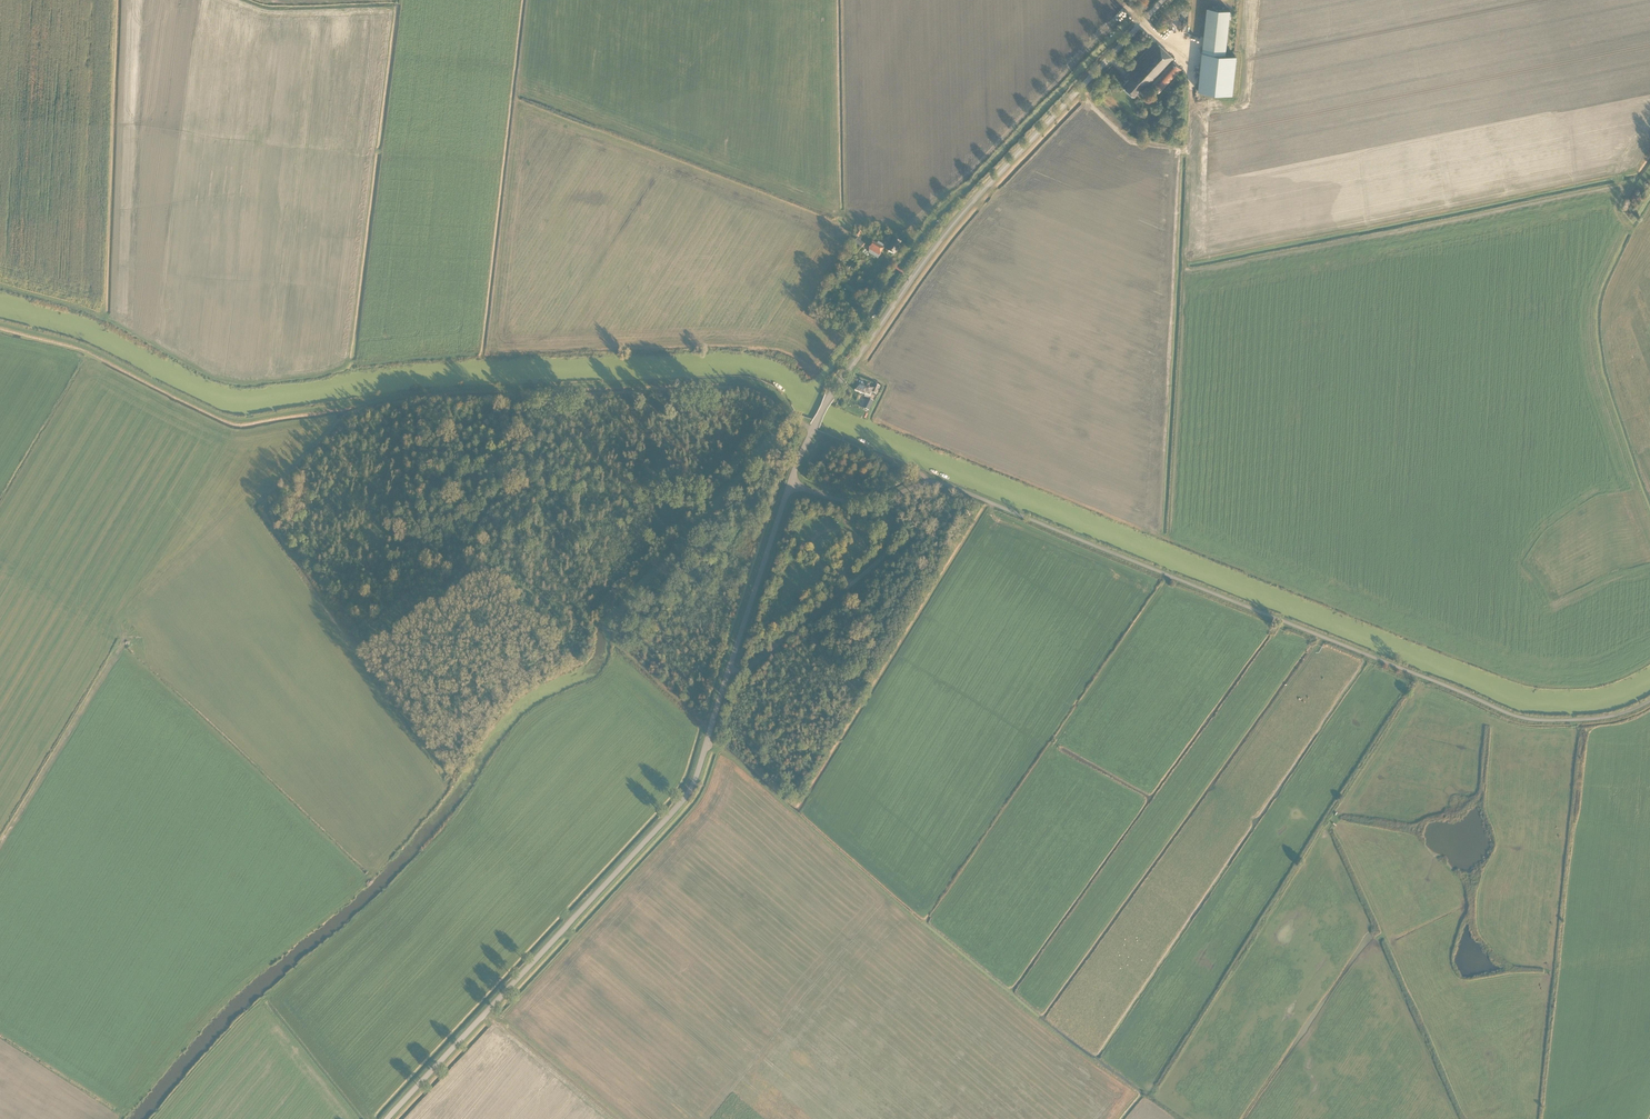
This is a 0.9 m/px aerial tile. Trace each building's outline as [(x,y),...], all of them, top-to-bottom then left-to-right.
[(1201,62),(1198,89),(1231,93),(1235,55),(1225,53),(1230,9),(1207,7),(1204,38),(1203,40),(1204,40),(1203,45),(1202,56),(1202,62),(1201,62)] [(1147,86),(1174,57),(1157,42),(1129,72),(1125,76),(1128,78),(1122,84),(1134,95),(1140,89),(1142,92),(1147,86)] [(1173,60),(1151,84),(1160,92),(1182,69),(1173,60)] [(895,256),(902,243),(896,240),(895,240),(892,238),(885,249),(889,251),(888,252),(895,256)] [(858,239),(855,242),(862,248),(865,245),(858,239)] [(869,253),(878,259),(885,248),(874,242),(869,250),(870,250),(869,253)] [(822,300),(824,302),(826,299),(829,301),(833,297),(827,293),(822,300)] [(865,385),(864,386),(859,384),(856,391),(870,396),(872,392),(877,395),(880,386),(875,384),(874,388),(865,385)] [(868,399),(863,409),(869,411),(874,401),(868,399)]
